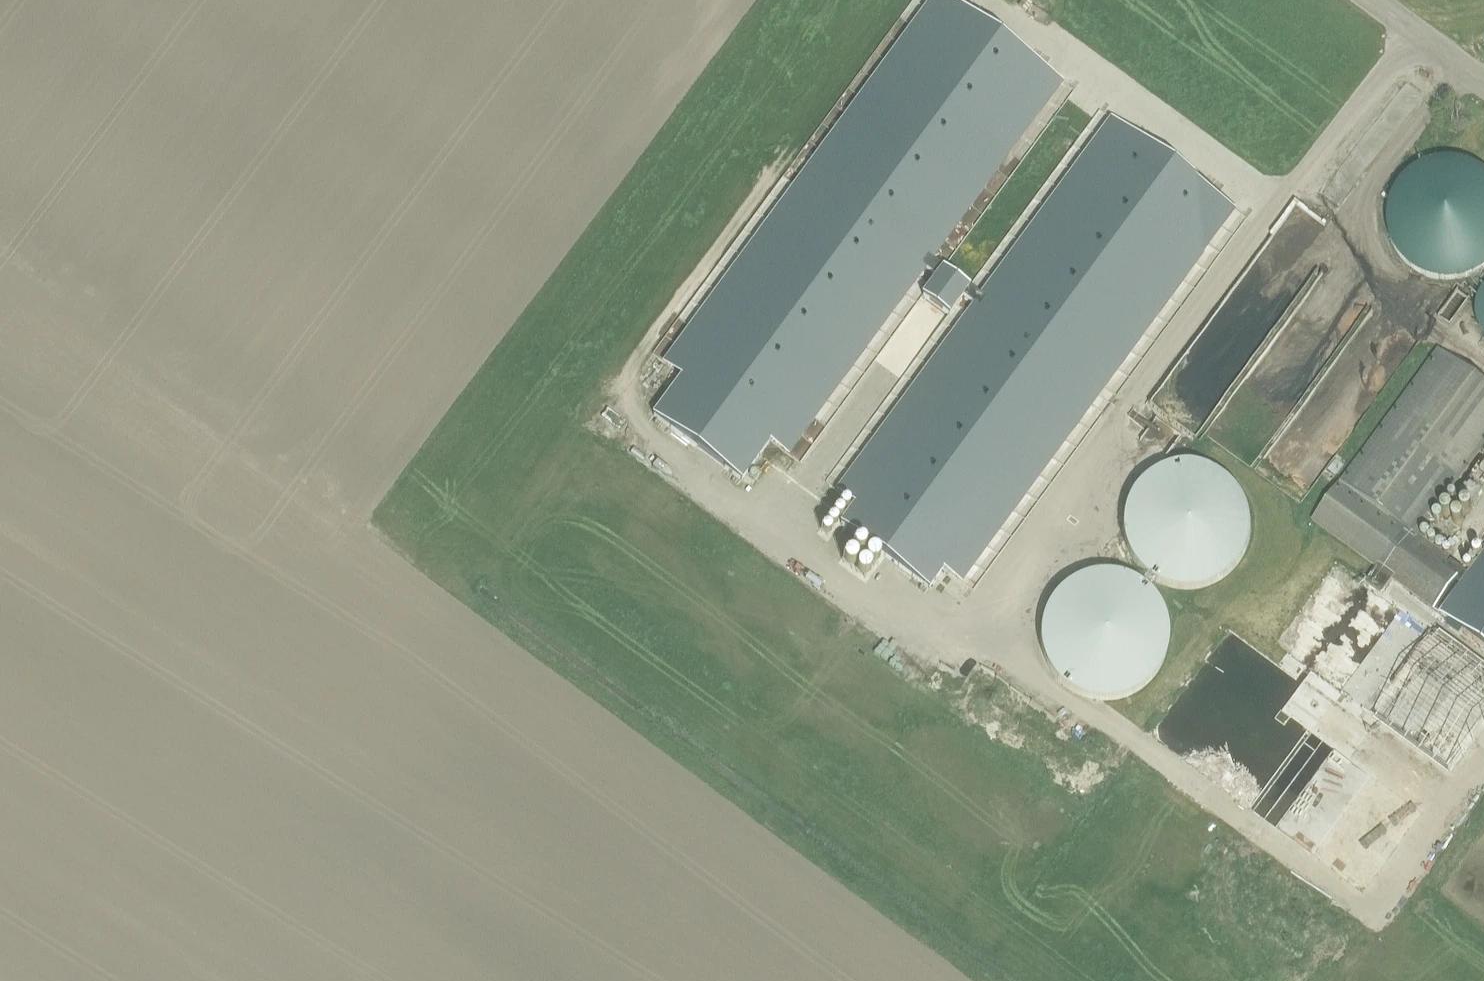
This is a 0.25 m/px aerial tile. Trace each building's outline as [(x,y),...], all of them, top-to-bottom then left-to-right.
[(956,4),(656,415),(745,480),(1045,69),(956,4)] [(855,505),(840,525),(929,590),(943,570),(1091,369),(1217,197),(1129,132),(1003,304),(855,505)] [(1442,160),(1424,163),(1409,173),(1398,185),(1391,196),(1389,210),(1387,224),(1389,239),(1396,253),(1405,265),(1417,274),(1433,280),(1446,283),(1464,280),(1476,275),(1483,269),(1483,171),(1481,168),(1468,162),(1457,159),(1442,160)] [(942,268),(921,296),(948,316),(969,288),(942,268)] [(1311,521),(1433,611),(1463,570),(1447,558),(1444,555),(1441,553),(1435,549),(1432,547),(1428,544),(1425,542),(1420,538),(1419,537),(1483,449),(1483,384),(1437,350),(1311,521)] [(650,406),(658,411),(670,392),(663,387),(650,406)] [(1249,542),(1251,533),(1251,523),(1250,514),(1247,505),(1244,496),(1239,489),(1233,481),(1226,475),(1218,470),(1209,466),(1201,463),(1191,462),(1182,462),(1173,464),(1164,466),(1155,470),(1147,475),(1140,482),(1134,489),(1130,497),(1126,506),(1124,515),(1123,524),(1123,533),(1125,542),(1128,551),(1132,560),(1138,567),(1144,574),(1152,579),(1160,584),(1169,587),(1178,589),(1187,590),(1196,589),(1206,587),(1214,584),(1222,579),(1230,573),(1236,567),(1242,559),(1246,551),(1249,542)] [(1439,615),(1483,649),(1483,554),(1480,559),(1469,574),(1439,615)] [(1095,574),(1086,576),(1076,579),(1068,584),(1060,591),(1054,598),(1048,606),(1044,615),(1042,625),(1041,634),(1041,644),(1043,654),(1046,663),(1051,672),(1057,679),(1064,686),(1072,692),(1081,696),(1090,699),(1100,701),(1110,701),(1119,699),(1129,696),(1137,692),(1145,686),(1153,680),(1159,672),(1163,663),(1167,654),(1168,644),(1169,635),(1168,625),(1165,615),(1161,606),(1156,598),(1149,591),(1142,585),(1133,580),(1124,576),(1115,574),(1105,573),(1095,574)] [(1365,715),(1449,777),(1483,730),(1483,667),(1430,628),(1365,715)]
